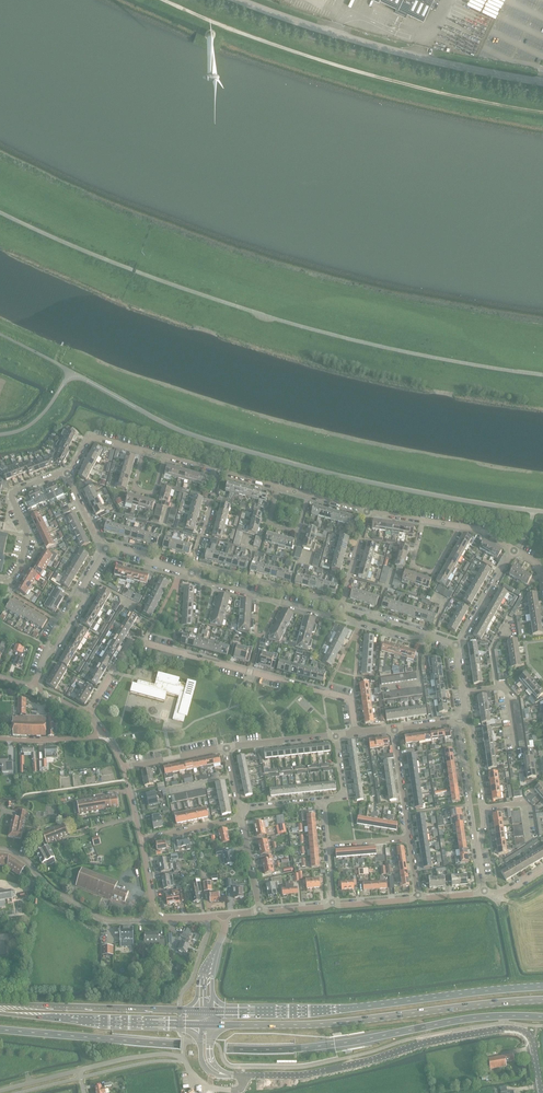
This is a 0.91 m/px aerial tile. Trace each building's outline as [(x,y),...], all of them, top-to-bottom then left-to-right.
[(396,7),(394,10),(393,10),(406,16),(406,15),(405,15),(407,12),(423,19),(433,0),(382,0),(396,7)] [(61,435),(64,436),(72,441),(75,435),(74,435),(75,432),(68,428),(67,431),(64,430),(61,435)] [(59,440),(69,446),(72,441),(64,436),(61,441),(59,440)] [(56,446),(58,447),(60,448),(67,451),(69,446),(59,440),(56,446)] [(94,446),(91,452),(99,456),(101,453),(104,454),(106,452),(107,450),(102,448),(102,450),(100,449),(97,448),(94,446)] [(56,452),(66,457),(69,452),(67,451),(60,448),(58,447),(56,452)] [(52,456),(54,463),(56,463),(60,465),(62,462),(63,463),(66,457),(56,452),(55,452),(52,456)] [(91,452),(87,458),(96,462),(99,456),(91,452)] [(126,455),(124,461),(133,464),(135,457),(126,455)] [(43,459),(46,468),(52,466),(51,464),(54,463),(52,456),(51,456),(43,459)] [(87,458),(84,464),(93,468),(96,462),(87,458)] [(37,461),(41,470),(46,468),(43,459),(37,461)] [(29,472),(30,474),(35,472),(32,463),(31,461),(25,463),(26,465),(29,472)] [(32,463),(35,472),(41,470),(37,461),(32,463)] [(124,461),(123,468),(132,470),(133,464),(124,461)] [(13,464),(18,476),(23,474),(20,465),(19,465),(18,462),(13,464)] [(20,465),(23,474),(29,472),(26,465),(25,463),(20,465)] [(8,466),(12,478),(18,476),(13,464),(8,466)] [(84,464),(81,470),(89,474),(93,468),(84,464)] [(1,480),(3,477),(5,477),(7,480),(12,478),(8,466),(6,467),(3,465),(0,468),(0,478),(1,480)] [(165,475),(172,476),(174,468),(167,466),(165,475)] [(123,468),(121,474),(130,477),(132,470),(123,468)] [(174,468),(172,476),(178,478),(180,469),(174,468)] [(180,469),(178,478),(185,480),(187,471),(180,469)] [(86,481),(89,474),(81,470),(78,476),(86,481)] [(187,471),(185,480),(184,482),(190,484),(193,473),(187,471)] [(193,473),(190,484),(191,484),(191,482),(198,483),(200,475),(193,473)] [(121,474),(119,481),(128,483),(130,477),(121,474)] [(200,475),(198,483),(204,485),(207,476),(200,475)] [(126,490),(128,483),(119,481),(117,488),(126,490)] [(227,498),(220,497),(218,501),(227,503),(230,504),(231,500),(230,500),(232,493),(235,484),(228,482),(226,491),(229,492),(228,496),(227,496),(227,498)] [(50,485),(56,498),(64,494),(61,488),(58,489),(55,483),(50,485)] [(84,491),(87,497),(96,493),(93,486),(94,486),(92,483),(86,486),(88,489),(84,491)] [(235,484),(232,493),(239,495),(241,486),(235,484)] [(49,494),(46,495),(48,500),(48,501),(56,498),(50,485),(45,487),(49,494)] [(241,486),(239,495),(246,496),(248,488),(241,486)] [(163,487),(161,494),(170,496),(171,490),(163,487)] [(248,488),(246,496),(252,498),(253,497),(255,489),(248,488)] [(33,491),(39,504),(46,501),(48,505),(49,504),(47,500),(48,500),(46,495),(45,494),(41,495),(38,489),(33,491)] [(259,500),(258,504),(256,504),(256,507),(254,506),(253,510),(256,511),(259,500),(261,491),(255,489),(253,497),(252,498),(259,500)] [(29,509),(39,504),(33,491),(29,493),(32,500),(26,503),(29,509)] [(259,500),(256,511),(259,512),(263,513),(264,509),(261,508),(262,505),(261,505),(262,501),(266,502),(268,493),(261,491),(259,500)] [(87,497),(90,503),(101,498),(101,497),(99,499),(96,493),(87,497)] [(126,503),(132,505),(135,496),(128,494),(126,503)] [(159,501),(162,501),(161,505),(163,506),(169,507),(170,503),(168,503),(170,496),(161,494),(159,501)] [(135,496),(132,505),(139,507),(141,498),(135,496)] [(194,496),(192,503),(201,505),(203,498),(194,496)] [(90,503),(93,509),(102,505),(104,504),(101,498),(90,503)] [(141,498),(139,507),(146,509),(148,500),(141,498)] [(148,500),(146,509),(152,510),(154,501),(148,500)] [(192,503),(191,509),(199,511),(201,505),(192,503)] [(221,503),(220,510),(229,512),(230,506),(221,503)] [(100,514),(101,516),(108,514),(106,511),(105,511),(102,505),(93,509),(96,515),(100,514)] [(311,514),(318,516),(320,507),(314,506),(311,514)] [(320,507),(318,516),(325,518),(327,509),(320,507)] [(191,509),(189,516),(198,518),(199,511),(191,509)] [(327,509),(325,518),(331,520),(334,511),(327,509)] [(220,510),(218,516),(227,519),(229,512),(220,510)] [(334,511),(331,520),(338,522),(340,513),(334,511)] [(31,516),(34,522),(42,518),(39,512),(31,516)] [(249,518),(252,519),(261,521),(263,514),(254,512),(253,516),(250,515),(249,518)] [(69,522),(71,526),(79,522),(77,517),(75,513),(67,517),(69,522)] [(340,513),(338,522),(345,523),(347,515),(340,513)] [(347,515),(345,523),(352,525),(354,516),(347,515)] [(189,516),(187,522),(196,524),(198,518),(189,516)] [(218,516),(216,523),(225,525),(227,519),(218,516)] [(34,522),(37,527),(45,523),(42,518),(34,522)] [(252,519),(250,525),(259,528),(261,521),(252,519)] [(104,531),(111,533),(113,524),(110,523),(111,521),(107,520),(104,520),(102,527),(105,528),(104,531)] [(372,529),(379,530),(380,521),(374,520),(372,529)] [(380,521),(379,530),(386,531),(387,522),(380,521)] [(73,530),(75,534),(83,530),(81,526),(79,522),(71,526),(73,530)] [(194,531),(196,524),(187,522),(185,529),(186,529),(194,531)] [(387,522),(386,531),(392,532),(394,523),(387,522)] [(37,527),(39,532),(47,528),(45,523),(37,527)] [(216,523),(214,529),(223,532),(225,525),(216,523)] [(394,523),(392,532),(399,533),(400,524),(394,523)] [(113,524),(111,533),(117,535),(120,526),(113,524)] [(400,524),(399,533),(406,534),(407,525),(400,524)] [(257,535),(259,528),(250,525),(248,532),(257,535)] [(407,525),(406,534),(413,535),(414,526),(407,525)] [(120,526),(117,535),(124,537),(126,528),(120,526)] [(308,527),(306,533),(315,536),(317,529),(308,527)] [(39,532),(42,538),(50,534),(47,528),(39,532)] [(126,528),(124,537),(130,539),(133,529),(126,528)] [(133,529),(130,539),(137,540),(139,531),(133,529)] [(214,529),(213,536),(222,539),(223,532),(214,529)] [(75,534),(79,542),(87,538),(85,534),(83,530),(75,534)] [(139,531),(137,540),(144,542),(146,533),(139,531)] [(2,572),(6,555),(4,555),(8,534),(0,533),(0,571),(2,572)] [(146,533),(144,542),(150,544),(153,535),(146,533)] [(265,542),(272,544),(274,535),(267,533),(265,542)] [(306,533),(304,540),(313,543),(315,536),(306,533)] [(42,538),(44,543),(52,539),(50,534),(42,538)] [(464,534),(460,540),(468,544),(471,538),(464,534)] [(153,535),(150,544),(157,546),(159,537),(153,535)] [(274,535),(272,544),(278,545),(278,548),(281,536),(274,535)] [(163,547),(170,549),(172,540),(173,537),(166,536),(165,538),(163,547)] [(281,536),(278,548),(284,550),(285,547),(288,538),(281,536)] [(340,536),(339,542),(347,545),(349,538),(340,536)] [(52,539),(44,543),(47,548),(55,544),(53,541),(57,539),(56,537),(52,539)] [(90,542),(87,538),(79,542),(81,547),(90,542)] [(288,538),(285,547),(292,549),(294,540),(288,538)] [(172,540),(170,549),(176,551),(178,542),(172,540)] [(311,549),(313,543),(304,540),(302,547),(311,549)] [(460,540),(457,546),(465,550),(468,544),(460,540)] [(479,548),(485,552),(490,544),(484,540),(479,548)] [(178,542),(176,551),(183,553),(185,544),(178,542)] [(339,542),(337,549),(346,551),(347,545),(339,542)] [(367,543),(365,550),(374,552),(376,545),(367,543)] [(185,544),(183,553),(189,555),(192,545),(185,544)] [(221,553),(219,562),(225,564),(228,555),(230,548),(231,545),(228,544),(225,555),(221,553)] [(490,544),(485,552),(491,555),(496,547),(490,544)] [(400,545),(399,552),(408,554),(410,548),(400,545)] [(457,546),(453,552),(461,556),(465,550),(457,546)] [(496,547),(491,555),(497,558),(500,560),(502,557),(499,555),(502,550),(496,547)] [(81,549),(77,556),(85,561),(89,554),(81,549)] [(337,549),(335,555),(344,558),(346,551),(337,549)] [(205,559),(212,561),(214,552),(208,550),(205,559)] [(365,550),(364,556),(373,558),(374,552),(365,550)] [(42,556),(50,561),(53,562),(58,555),(52,551),(50,554),(45,551),(42,556)] [(214,552),(212,561),(219,562),(221,553),(214,552)] [(399,552),(397,559),(406,561),(408,554),(399,552)] [(453,552),(450,558),(458,562),(461,556),(453,552)] [(228,555),(225,564),(232,566),(234,557),(228,555)] [(335,555),(333,562),(342,564),(344,558),(335,555)] [(42,556),(39,561),(47,566),(50,561),(42,556)] [(77,556),(72,562),(81,567),(85,561),(77,556)] [(241,559),(239,568),(246,570),(249,557),(242,556),(241,559)] [(364,556),(362,563),(371,565),(372,562),(379,564),(380,560),(373,558),(364,556)] [(234,557),(232,566),(239,568),(241,559),(234,557)] [(450,558),(447,563),(454,568),(458,562),(450,558)] [(395,565),(397,565),(396,568),(402,569),(403,567),(405,567),(406,561),(397,559),(395,565)] [(39,561),(36,566),(44,571),(47,566),(39,561)] [(72,562),(68,569),(77,574),(81,567),(72,562)] [(253,562),(250,571),(257,573),(259,564),(253,562)] [(340,571),(342,564),(333,562),(331,569),(340,571)] [(362,563),(360,569),(369,571),(371,565),(362,563)] [(443,569),(454,575),(457,569),(454,568),(447,563),(443,569)] [(259,564),(257,573),(263,575),(266,566),(259,564)] [(33,571),(39,574),(41,576),(43,577),(47,572),(44,571),(36,566),(33,571)] [(115,575),(121,576),(120,580),(121,576),(124,568),(117,566),(115,575)] [(266,566),(263,575),(270,577),(273,567),(266,566)] [(483,566),(480,571),(488,576),(491,570),(483,566)] [(514,566),(510,574),(516,578),(520,570),(514,566)] [(273,567),(270,577),(277,578),(279,569),(273,567)] [(127,581),(127,582),(130,570),(124,568),(121,576),(127,578),(127,581)] [(30,569),(27,575),(36,579),(39,574),(33,571),(30,569)] [(68,569),(64,575),(73,581),(77,574),(68,569)] [(279,569),(277,578),(284,580),(286,571),(279,569)] [(367,578),(369,571),(360,569),(359,576),(367,578)] [(440,575),(451,581),(454,576),(454,575),(443,569),(440,575)] [(130,570),(127,581),(133,583),(134,580),(136,572),(130,570)] [(520,570),(516,578),(521,581),(526,573),(520,570)] [(286,571),(284,580),(290,582),(293,573),(286,571)] [(405,571),(402,579),(401,582),(405,583),(404,584),(408,585),(409,581),(409,582),(412,573),(405,571)] [(480,571),(477,577),(484,582),(488,576),(480,571)] [(136,572),(134,580),(141,582),(143,574),(136,572)] [(331,583),(328,592),(335,594),(336,590),(338,591),(340,586),(337,585),(333,584),(335,577),(336,573),(334,573),(333,577),(331,583)] [(412,573),(409,582),(415,584),(418,575),(412,573)] [(526,573),(521,581),(527,584),(532,576),(526,573)] [(143,574),(141,582),(147,584),(148,581),(148,580),(149,576),(149,575),(143,574)] [(295,583),(302,585),(304,576),(297,574),(295,583)] [(24,580),(33,584),(36,579),(27,575),(24,580)] [(60,582),(64,585),(69,587),(73,581),(64,575),(60,582)] [(418,575),(415,584),(422,586),(425,577),(418,575)] [(437,581),(439,582),(444,585),(447,587),(451,581),(440,575),(437,581)] [(304,576),(302,585),(308,587),(311,578),(304,576)] [(160,577),(157,584),(166,589),(169,581),(160,577)] [(311,578),(308,587),(315,589),(318,580),(318,578),(315,577),(315,579),(311,578)] [(425,577),(422,586),(428,588),(431,579),(425,577)] [(477,577),(473,583),(481,587),(484,582),(477,577)] [(24,580),(21,585),(30,589),(33,584),(24,580)] [(318,580),(315,589),(322,590),(324,581),(318,580)] [(328,592),(331,583),(324,581),(322,590),(328,592)] [(473,583),(470,589),(478,593),(481,587),(473,583)] [(157,584),(153,591),(162,596),(166,589),(157,584)] [(26,595),(30,589),(21,585),(18,590),(26,595)] [(185,586),(184,594),(194,594),(195,586),(185,586)] [(55,588),(49,597),(61,604),(64,598),(66,595),(55,588)] [(500,588),(497,594),(504,599),(508,593),(500,588)] [(104,589),(100,595),(108,599),(111,593),(104,589)] [(350,598),(357,600),(359,591),(353,589),(350,598)] [(470,589),(467,595),(474,599),(478,593),(470,589)] [(153,591),(150,598),(158,603),(162,596),(153,591)] [(359,591),(357,600),(363,602),(366,593),(359,591)] [(366,593),(363,602),(370,604),(372,595),(366,593)] [(527,595),(528,601),(538,600),(537,593),(527,595)] [(184,594),(184,602),(194,602),(194,594),(184,594)] [(215,597),(214,601),(228,605),(231,597),(219,594),(218,597),(215,597)] [(497,594),(493,600),(501,604),(504,599),(497,594)] [(100,595),(97,601),(104,605),(108,599),(100,595)] [(372,595),(370,604),(376,606),(379,597),(372,595)] [(471,605),(474,599),(467,595),(464,600),(471,605)] [(57,609),(61,604),(49,597),(44,605),(55,612),(57,609)] [(150,598),(146,605),(155,610),(158,603),(150,598)] [(382,608),(388,610),(391,601),(384,599),(382,608)] [(26,609),(11,600),(5,609),(21,618),(22,617),(42,629),(48,619),(27,607),(26,609)] [(241,600),(240,608),(255,609),(255,605),(252,603),(253,600),(241,600)] [(493,600),(490,606),(498,610),(501,604),(493,600)] [(528,601),(529,608),(539,607),(538,600),(528,601)] [(97,601),(93,606),(101,611),(104,605),(97,601)] [(216,606),(215,609),(227,612),(228,605),(214,601),(213,605),(216,606)] [(391,601),(388,610),(394,612),(397,603),(391,601)] [(184,602),(183,609),(193,610),(193,606),(195,606),(195,604),(193,604),(194,602),(184,602)] [(397,603),(394,612),(401,614),(404,605),(397,603)] [(151,617),(155,610),(146,605),(142,612),(151,617)] [(404,605),(401,614),(407,616),(410,607),(404,605)] [(461,605),(458,610),(465,615),(469,609),(461,605)] [(93,606),(90,612),(97,616),(101,611),(93,606)] [(490,606),(487,612),(494,616),(498,610),(490,606)] [(410,607),(407,616),(414,618),(417,609),(410,607)] [(529,608),(530,615),(540,613),(539,607),(529,608)] [(240,608),(240,616),(252,616),(252,614),(255,613),(255,609),(240,608)] [(183,609),(183,617),(193,618),(193,610),(183,609)] [(211,612),(210,616),(225,620),(227,612),(215,609),(214,612),(211,612)] [(277,615),(290,622),(294,615),(283,609),(282,612),(278,612),(277,615)] [(417,609),(414,618),(420,620),(423,611),(417,609)] [(128,616),(126,618),(134,623),(137,617),(134,616),(135,614),(129,610),(126,615),(128,616)] [(429,613),(427,622),(433,624),(436,615),(432,614),(432,611),(430,610),(430,613),(429,613)] [(458,610),(455,616),(462,620),(465,615),(458,610)] [(423,611),(420,620),(427,622),(429,613),(423,611)] [(86,618),(97,624),(100,618),(97,617),(97,616),(90,612),(86,618)] [(487,612),(483,617),(491,622),(494,616),(487,612)] [(530,615),(531,621),(541,620),(540,613),(530,615)] [(277,620),(276,623),(287,629),(290,622),(277,615),(275,618),(277,620)] [(223,627),(225,620),(210,616),(209,619),(212,621),(211,624),(223,627)] [(240,616),(239,624),(254,624),(255,620),(252,619),(252,616),(240,616)] [(455,616),(451,622),(459,626),(462,620),(455,616)] [(192,626),(193,618),(183,617),(182,625),(192,626)] [(304,617),(302,625),(316,629),(317,625),(315,623),(316,620),(304,617)] [(483,617),(480,623),(488,627),(491,622),(483,617)] [(83,623),(90,628),(94,630),(97,624),(86,618),(83,623)] [(126,618),(123,624),(130,628),(134,623),(126,618)] [(531,621),(532,628),(542,627),(541,620),(531,621)] [(455,632),(459,626),(451,622),(448,628),(455,632)] [(270,629),(283,636),(287,629),(276,623),(274,626),(271,625),(270,629)] [(480,623),(477,629),(484,633),(488,627),(480,623)] [(123,624),(120,630),(127,634),(130,628),(123,624)] [(254,628),(254,624),(239,624),(239,631),(250,634),(251,629),(254,628)] [(302,625),(300,632),(311,635),(312,633),(315,632),(316,629),(302,625)] [(340,626),(336,633),(345,638),(349,630),(340,626)] [(542,634),(542,627),(532,628),(533,635),(542,634)] [(81,628),(77,633),(85,638),(88,632),(81,628)] [(280,642),(283,636),(270,629),(268,632),(270,634),(268,639),(280,642)] [(481,639),(484,633),(477,629),(473,635),(481,639)] [(120,630),(116,635),(124,640),(127,634),(120,630)] [(300,632),(298,640),(312,644),(313,640),(311,638),(311,635),(300,632)] [(77,633),(74,639),(81,643),(85,638),(77,633)] [(336,633),(333,640),(342,645),(345,638),(336,633)] [(181,644),(187,646),(190,636),(183,634),(181,644)] [(116,635),(113,641),(120,646),(124,640),(116,635)] [(365,635),(364,643),(374,643),(374,635),(365,635)] [(190,636),(187,646),(194,648),(196,638),(190,636)] [(0,659),(2,654),(3,654),(5,648),(4,648),(5,644),(11,646),(12,641),(3,638),(0,647),(0,659)] [(196,638),(194,648),(200,649),(203,640),(196,638)] [(331,644),(330,647),(338,652),(342,645),(333,640),(330,639),(328,638),(326,642),(329,643),(330,643),(331,644)] [(74,639),(70,645),(78,649),(81,643),(74,639)] [(203,640),(200,649),(207,651),(209,642),(203,640)] [(311,647),(312,644),(298,640),(296,647),(307,650),(308,648),(311,647)] [(508,641),(509,648),(518,646),(517,640),(508,641)] [(113,641),(109,647),(117,651),(120,646),(113,641)] [(209,642),(207,651),(213,653),(216,643),(209,642)] [(382,651),(388,653),(391,644),(384,642),(382,651)] [(216,643),(213,653),(220,655),(223,645),(216,643)] [(230,657),(239,660),(243,647),(238,646),(238,644),(234,643),(230,657)] [(364,643),(364,651),(373,651),(374,643),(364,643)] [(391,644),(388,653),(395,655),(397,646),(391,644)] [(14,650),(14,651),(22,654),(24,647),(16,645),(14,650)] [(70,645),(67,650),(74,655),(78,649),(70,645)] [(223,645),(220,655),(227,657),(229,647),(223,645)] [(397,646),(395,655),(394,657),(395,658),(399,659),(400,659),(401,657),(404,648),(397,646)] [(509,648),(510,654),(519,653),(518,646),(509,648)] [(109,647),(106,653),(113,657),(117,651),(109,647)] [(243,647),(239,660),(249,662),(248,662),(252,648),(248,647),(248,649),(243,647)] [(330,647),(326,655),(335,659),(338,652),(330,647)] [(404,648),(401,657),(407,659),(410,650),(404,648)] [(67,650),(63,656),(71,661),(74,655),(67,650)] [(255,664),(265,667),(268,654),(263,653),(263,651),(259,650),(256,664),(255,664)] [(410,650),(407,659),(413,660),(413,662),(417,663),(417,657),(415,657),(416,652),(410,650)] [(364,651),(363,658),(373,659),(373,651),(364,651)] [(106,653),(102,658),(110,663),(113,657),(106,653)] [(268,654),(265,667),(274,669),(278,654),(274,653),(273,655),(268,654)] [(510,654),(511,661),(520,660),(519,653),(510,654)] [(24,659),(24,656),(22,655),(21,658),(18,657),(15,665),(21,667),(24,659)] [(331,666),(335,659),(326,655),(323,662),(331,666)] [(67,666),(71,661),(63,656),(60,662),(67,666)] [(429,657),(430,667),(442,666),(441,659),(438,659),(437,656),(429,657)] [(102,658),(99,664),(107,668),(110,663),(102,658)] [(363,658),(363,666),(372,667),(373,659),(363,658)] [(521,667),(520,660),(511,661),(512,668),(521,667)] [(277,670),(284,672),(287,662),(280,661),(277,670)] [(287,662),(284,672),(291,674),(293,664),(287,662)] [(471,664),(472,671),(481,670),(480,666),(483,666),(483,663),(480,663),(471,664)] [(99,664),(96,670),(103,674),(107,668),(99,664)] [(293,664),(291,674),(297,675),(300,666),(293,664)] [(55,670),(64,675),(67,670),(58,665),(55,670)] [(300,666),(297,675),(304,677),(306,668),(300,666)] [(372,675),(372,667),(363,666),(362,674),(372,675)] [(306,668),(304,677),(310,679),(313,669),(306,668)] [(313,669),(310,679),(317,681),(319,671),(313,669)] [(53,674),(61,680),(64,675),(55,670),(53,674)] [(96,670),(92,675),(100,680),(103,674),(96,670)] [(472,671),(473,678),(482,676),(481,670),(472,671)] [(319,671),(317,681),(323,682),(326,673),(319,671)] [(164,701),(166,693),(179,697),(173,720),(183,723),(185,716),(187,717),(196,683),(188,681),(186,685),(178,683),(179,679),(158,673),(157,675),(156,674),(154,679),(156,679),(155,685),(138,681),(136,685),(132,684),(130,692),(164,701)] [(519,679),(521,681),(516,685),(519,688),(523,684),(530,678),(526,673),(519,679)] [(50,679),(58,684),(61,680),(53,674),(50,679)] [(96,686),(100,680),(92,675),(89,681),(96,686)] [(530,678),(523,684),(528,689),(535,683),(530,678)] [(47,684),(56,689),(58,684),(50,679),(47,684)] [(528,689),(532,694),(530,696),(540,689),(535,683),(528,689)] [(82,690),(91,695),(94,690),(85,685),(82,690)] [(361,691),(362,697),(371,696),(370,689),(361,691)] [(530,696),(532,699),(536,704),(542,699),(540,697),(542,694),(542,693),(540,689),(530,696)] [(79,694),(88,700),(91,695),(82,690),(79,694)] [(477,697),(478,703),(487,702),(487,699),(491,698),(490,692),(482,693),(482,696),(477,697)] [(85,705),(88,700),(79,694),(76,699),(85,705)] [(13,736),(20,736),(46,736),(46,717),(21,717),(22,715),(26,715),(26,698),(18,698),(18,715),(20,715),(20,716),(13,716),(13,736)] [(363,704),(364,710),(373,709),(372,706),(375,705),(374,702),(363,704)] [(478,703),(479,710),(488,709),(487,702),(478,703)] [(436,714),(440,713),(448,712),(447,705),(439,706),(435,707),(436,714)] [(419,707),(420,716),(427,715),(426,706),(419,707)] [(364,710),(365,717),(376,716),(376,715),(374,716),(373,709),(364,710)] [(387,721),(394,720),(393,711),(386,712),(387,721)] [(480,717),(481,723),(486,723),(487,726),(492,725),(501,724),(501,720),(495,721),(494,719),(490,720),(489,715),(480,717)] [(375,722),(374,719),(377,719),(376,716),(365,717),(366,724),(375,722)] [(483,736),(484,743),(493,741),(492,738),(495,738),(494,734),(483,736)] [(33,759),(33,763),(34,771),(36,771),(36,763),(35,759),(35,752),(34,752),(34,747),(22,748),(22,753),(31,753),(32,759),(33,759)] [(53,759),(57,759),(57,748),(45,749),(46,758),(50,758),(50,760),(52,760),(52,758),(53,758),(53,759)] [(524,755),(524,758),(534,757),(533,750),(530,751),(530,748),(521,750),(521,755),(524,755)] [(265,754),(261,754),(261,755),(262,759),(265,758),(272,758),(271,751),(264,751),(265,754)] [(212,757),(214,765),(221,763),(219,756),(212,757)] [(8,772),(12,772),(12,768),(12,763),(8,763),(7,757),(0,758),(0,767),(2,767),(2,772),(8,772)] [(205,759),(207,766),(214,765),(212,757),(205,759)] [(524,758),(525,765),(535,764),(534,757),(524,758)] [(199,760),(200,767),(204,767),(205,770),(208,770),(207,766),(205,759),(199,760)] [(192,762),(193,769),(200,767),(199,760),(192,762)] [(497,768),(496,761),(487,762),(488,769),(497,768)] [(185,763),(186,770),(193,769),(192,762),(185,763)] [(178,764),(179,772),(186,770),(185,763),(178,764)] [(171,766),(172,773),(179,772),(178,764),(171,766)] [(525,765),(526,772),(536,771),(535,764),(525,765)] [(165,774),(164,774),(165,779),(173,778),(172,773),(171,766),(164,767),(165,774)] [(142,772),(143,779),(152,777),(151,770),(142,772)] [(536,771),(526,772),(523,772),(525,782),(532,781),(532,778),(537,777),(536,771)] [(154,784),(152,777),(143,779),(145,786),(154,784)] [(490,780),(491,787),(499,786),(498,779),(490,780)] [(539,794),(542,791),(542,785),(542,783),(535,789),(539,794)] [(267,788),(267,795),(271,794),(271,797),(278,796),(277,789),(270,790),(270,787),(267,788)] [(501,799),(500,792),(492,794),(493,801),(501,799)] [(149,806),(158,804),(155,793),(147,795),(149,806)] [(533,794),(527,799),(530,802),(532,801),(536,797),(533,794)] [(116,795),(77,802),(79,814),(118,807),(116,795)] [(20,810),(18,818),(16,832),(22,833),(23,829),(22,828),(23,823),(24,816),(24,815),(25,815),(27,815),(28,812),(25,811),(20,810)] [(448,818),(452,818),(455,818),(462,816),(461,810),(458,810),(454,811),(452,811),(451,811),(447,812),(448,818)] [(492,815),(493,822),(502,820),(501,814),(504,813),(503,810),(496,811),(496,814),(492,815)] [(301,812),(302,821),(315,820),(315,814),(309,815),(308,812),(301,812)] [(162,827),(160,814),(151,816),(154,829),(162,827)] [(21,839),(22,833),(16,832),(18,818),(12,817),(8,837),(21,839)] [(357,824),(365,826),(366,819),(358,818),(357,824)] [(254,823),(256,830),(265,828),(269,827),(267,821),(263,821),(254,823)] [(390,823),(388,829),(396,831),(398,824),(390,823)] [(61,837),(69,834),(65,824),(44,833),(48,843),(56,839),(57,841),(61,839),(61,837)] [(286,833),(284,824),(278,825),(280,835),(286,833)] [(266,835),(265,828),(256,830),(257,837),(266,835)] [(218,831),(219,837),(228,836),(227,829),(218,831)] [(101,843),(99,836),(92,838),(94,845),(101,843)] [(230,842),(228,836),(219,837),(220,844),(230,842)] [(186,846),(190,845),(188,837),(183,838),(183,837),(181,838),(176,839),(177,843),(174,843),(175,852),(179,851),(178,847),(182,846),(182,847),(186,846)] [(258,842),(259,849),(269,847),(267,840),(258,842)] [(166,845),(170,845),(170,841),(166,842),(166,841),(156,843),(157,850),(167,849),(166,845)] [(46,867),(54,862),(56,862),(54,858),(55,858),(48,846),(36,852),(42,864),(44,864),(46,867)] [(498,854),(507,853),(506,850),(509,850),(508,846),(506,847),(497,848),(498,854)] [(270,853),(269,847),(259,849),(261,855),(270,853)] [(397,848),(398,856),(405,855),(404,847),(397,848)] [(225,865),(234,863),(233,858),(231,852),(225,853),(225,849),(216,851),(217,855),(223,854),(225,865)] [(459,850),(460,856),(456,857),(468,855),(467,849),(459,850)] [(530,855),(535,863),(541,860),(536,851),(530,855)] [(26,867),(9,855),(0,854),(0,865),(7,865),(7,868),(20,876),(26,867)] [(398,856),(399,864),(406,863),(405,855),(398,856)] [(524,858),(530,867),(535,863),(530,855),(524,858)] [(262,861),(263,867),(272,865),(271,860),(273,860),(272,856),(265,857),(266,857),(266,860),(262,861)] [(519,862),(524,870),(530,867),(524,858),(519,862)] [(513,865),(518,874),(524,870),(519,862),(513,865)] [(171,871),(171,870),(174,870),(174,872),(180,871),(179,863),(160,866),(161,873),(169,871),(171,871)] [(399,864),(400,872),(407,871),(406,863),(399,864)] [(274,872),(272,865),(263,867),(265,874),(274,872)] [(507,869),(512,877),(518,874),(513,865),(507,869)] [(125,902),(129,892),(116,887),(118,882),(82,869),(76,886),(112,899),(112,897),(125,902)] [(506,881),(512,877),(507,869),(501,872),(506,881)] [(400,872),(401,879),(408,878),(407,871),(400,872)] [(459,876),(460,886),(461,886),(468,885),(468,880),(471,880),(470,873),(464,874),(464,875),(459,876)] [(437,878),(438,888),(438,887),(446,887),(445,882),(448,882),(448,875),(441,876),(441,877),(437,878)] [(448,875),(448,882),(452,882),(453,886),(456,886),(460,886),(459,876),(455,876),(455,875),(448,875)] [(278,887),(277,885),(283,884),(282,876),(271,878),(272,883),(274,882),(274,884),(266,885),(268,896),(276,895),(275,887),(278,887)] [(347,881),(348,890),(354,889),(354,886),(357,886),(356,880),(356,877),(353,877),(354,881),(347,881)] [(433,888),(438,888),(437,878),(433,878),(432,877),(426,877),(426,884),(430,884),(430,888),(433,888)] [(191,889),(192,894),(193,902),(200,901),(199,892),(201,892),(199,878),(195,879),(196,883),(195,883),(194,884),(195,888),(191,889)] [(397,883),(402,883),(402,887),(409,886),(408,878),(401,879),(397,880),(397,883)] [(307,889),(313,888),(313,879),(303,880),(303,884),(306,884),(307,889)] [(313,879),(313,888),(320,888),(320,883),(322,882),(322,879),(313,879)] [(342,890),(348,890),(347,881),(343,881),(343,879),(338,879),(339,887),(341,887),(342,890)] [(209,881),(203,882),(204,891),(210,891),(212,890),(211,881),(209,881)] [(285,882),(286,889),(282,889),(282,895),(290,895),(289,882),(285,882)] [(289,882),(290,895),(298,894),(298,888),(294,888),(293,882),(289,882)] [(233,889),(232,889),(233,896),(234,896),(234,898),(243,898),(243,888),(242,885),(237,885),(233,885),(233,889)] [(172,893),(174,904),(180,903),(178,892),(178,890),(172,891),(172,893)] [(2,908),(2,909),(2,908),(6,907),(5,902),(8,902),(8,903),(13,902),(13,901),(16,899),(17,899),(16,898),(16,894),(17,894),(16,893),(15,894),(12,892),(12,891),(11,891),(11,892),(8,892),(7,892),(7,893),(3,893),(3,892),(2,892),(2,893),(0,894),(0,908),(2,908)] [(167,905),(174,904),(172,893),(171,893),(171,891),(166,892),(166,894),(167,905)] [(219,892),(210,893),(210,902),(220,902),(219,892)] [(134,940),(133,928),(120,928),(121,947),(134,947),(134,940)] [(190,944),(189,944),(192,937),(189,935),(192,931),(188,928),(187,930),(185,929),(183,932),(182,931),(180,935),(187,939),(185,942),(183,941),(182,944),(180,943),(179,943),(177,943),(176,944),(176,945),(175,946),(176,948),(177,949),(178,950),(179,950),(180,951),(182,953),(182,952),(186,953),(190,944)] [(164,946),(164,938),(159,938),(159,934),(145,933),(145,944),(159,943),(159,946),(164,946)] [(113,955),(113,946),(103,946),(103,955),(113,955)] [(505,1062),(514,1061),(513,1055),(488,1059),(490,1070),(506,1067),(505,1062)]
